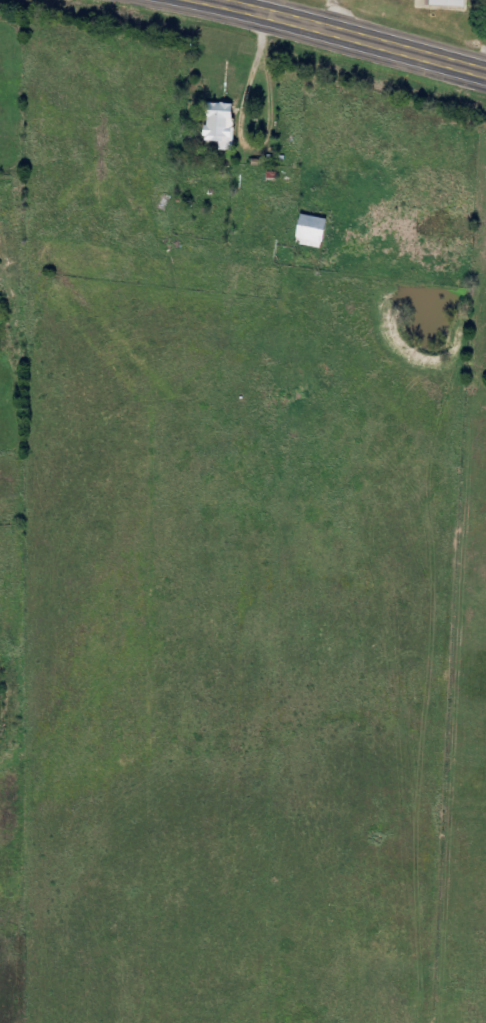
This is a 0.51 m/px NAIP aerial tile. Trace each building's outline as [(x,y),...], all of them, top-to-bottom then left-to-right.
[(235,150),(236,104),(207,103),(207,126),(205,126),(205,141),(221,142),(221,150),(235,150)] [(295,244),(323,248),(328,219),(301,214),(295,244)]
